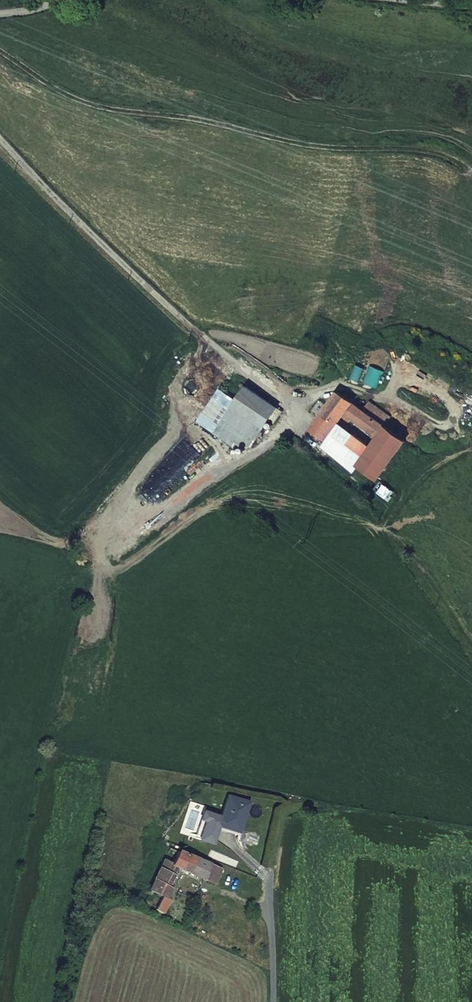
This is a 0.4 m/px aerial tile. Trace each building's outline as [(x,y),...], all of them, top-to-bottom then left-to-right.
[(277,408),(234,378),(224,393),(219,390),(198,422),(245,456),(277,408)] [(376,480),(405,442),(383,426),(363,411),(337,392),(309,431),(314,436),(322,441),(323,440),(341,417),(348,422),(351,419),(377,439),(369,450),(347,434),(341,442),(362,458),(357,466),(376,480)] [(363,411),(383,426),(389,417),(369,403),(363,411)] [(313,439),(324,450),(329,444),(323,440),(322,441),(314,436),(313,438),(313,439)] [(352,473),(357,466),(335,449),(331,455),(352,473)] [(376,490),(392,502),(397,495),(381,484),(376,490)] [(247,802),(227,797),(219,826),(238,832),(247,802)] [(176,867),(204,879),(215,883),(221,869),(178,852),(172,863),(171,865),(176,867)] [(172,876),(176,867),(171,865),(172,863),(164,859),(150,889),(163,896),(167,898),(168,895),(173,885),(170,884),(173,876),(172,876)] [(163,896),(156,909),(163,913),(172,896),(168,895),(167,898),(163,896)]
